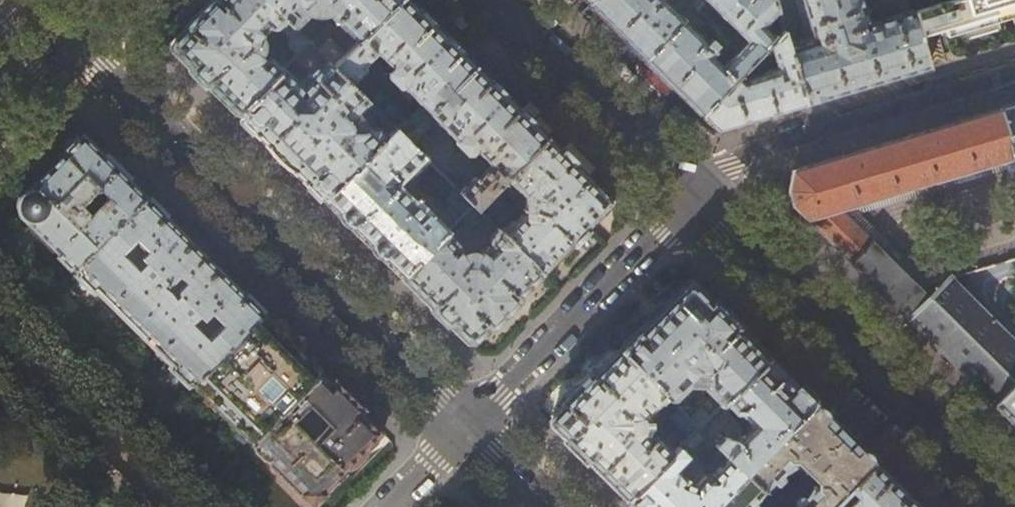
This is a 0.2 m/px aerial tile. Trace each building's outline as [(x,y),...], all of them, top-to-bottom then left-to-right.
[(293,28),(265,0),(214,0),(187,28),(188,29),(173,44),(172,49),(201,77),(238,114),(282,70),(272,60),(269,59),(267,60),(265,62),(258,55),(261,50),(262,45),(261,40),(259,36),(268,26),(270,28),(273,28),(275,28),(278,26),(290,37),(288,39),(288,46),(297,55),(308,43),(293,28)] [(293,28),(311,10),(315,6),(316,2),(319,3),(323,3),(323,7),(326,17),(329,19),(333,20),(356,43),(399,0),(265,0),(293,28)] [(408,0),(399,0),(356,43),(333,67),(351,85),(366,70),(366,67),(365,65),(375,54),(378,54),(390,66),(390,68),(387,71),(387,76),(398,87),(397,90),(407,99),(410,96),(419,105),(405,119),(398,112),(401,110),(401,108),(380,87),(378,86),(377,87),(365,99),(366,100),(385,119),(394,128),(404,138),(475,66),(440,32),(408,0)] [(589,4),(617,32),(645,60),(684,20),(692,13),(694,10),(684,0),(679,0),(671,8),(664,0),(593,0),(589,4)] [(746,41),(729,59),(722,67),(714,60),(712,57),(716,52),(695,31),(684,20),(645,60),(677,91),(701,115),(739,77),(755,61),(761,54),(769,46),(776,39),(764,27),(778,13),(774,0),(705,0),(746,41)] [(909,0),(801,0),(813,43),(789,49),(804,105),(875,84),(929,67),(920,35),(913,13),(909,0)] [(913,13),(920,35),(958,24),(967,40),(998,31),(994,13),(1011,8),(1014,22),(1014,0),(961,0),(913,13)] [(692,13),(684,20),(695,31),(702,24),(692,13)] [(776,39),(769,46),(775,68),(745,78),(745,81),(743,81),(739,77),(701,115),(710,123),(717,131),(773,114),(804,105),(789,49),(783,32),(776,39)] [(722,52),(714,60),(722,67),(729,59),(722,52)] [(761,54),(755,61),(758,64),(764,58),(761,54)] [(351,85),(333,67),(326,61),(301,85),(284,68),(282,70),(238,114),(281,157),(324,199),(394,128),(385,119),(377,127),(376,126),(364,125),(360,130),(348,130),(349,127),(349,124),(349,122),(347,120),(366,100),(365,99),(351,85)] [(512,104),(475,66),(404,138),(412,146),(436,121),(445,130),(442,133),(447,138),(450,135),(454,139),(454,142),(464,152),(469,153),(472,150),(474,150),(488,165),(476,177),(473,176),(458,191),(473,205),(476,208),(500,184),(546,137),(512,104)] [(792,171),(788,191),(792,205),(865,277),(888,300),(953,364),(994,405),(1014,384),(1014,341),(962,288),(969,286),(965,276),(953,279),(952,278),(919,287),(840,209),(1012,157),(1014,162),(1014,105),(792,171)] [(412,146),(404,138),(394,128),(324,199),(368,242),(402,276),(446,232),(448,230),(402,183),(425,158),(412,146)] [(75,270),(146,198),(114,167),(82,136),(22,196),(21,196),(21,197),(17,202),(16,207),(17,213),(20,218),(22,220),(23,219),(75,270)] [(581,171),(546,137),(500,184),(505,188),(510,182),(523,196),(524,212),(513,222),(512,221),(509,221),(499,231),(540,272),(541,272),(571,242),(572,243),(579,236),(586,228),(611,202),(610,201),(581,171)] [(461,217),(473,205),(458,191),(453,186),(445,194),(445,199),(461,217)] [(168,221),(146,198),(75,270),(77,272),(76,273),(133,328),(204,256),(168,221)] [(485,217),(476,208),(473,205),(461,217),(470,227),(476,226),(485,217)] [(457,244),(446,232),(402,276),(435,309),(468,342),(472,341),(488,326),(489,327),(507,309),(518,298),(516,296),(540,272),(499,231),(497,229),(488,239),(488,240),(487,242),(489,246),(479,256),(474,253),(470,252),(465,254),(462,257),(455,250),(458,247),(458,246),(457,244)] [(240,292),(204,256),(133,328),(190,384),(192,383),(194,385),(198,380),(263,315),(240,292)] [(655,314),(619,350),(666,397),(672,403),(690,385),(705,385),(705,388),(721,406),(726,401),(769,357),(733,322),(690,278),(655,314)] [(291,343),(263,315),(198,380),(256,439),(322,372),(291,343)] [(651,412),(666,397),(619,350),(601,368),(601,367),(586,382),(565,403),(565,404),(551,418),(550,423),(593,465),(627,499),(674,452),(658,436),(656,436),(652,439),(642,430),(642,427),(643,422),(640,415),(646,412),(648,413),(651,412)] [(793,381),(769,357),(726,401),(744,420),(746,418),(748,419),(749,420),(750,420),(750,429),(745,435),(744,434),(743,434),(741,434),(737,439),(735,437),(725,435),(715,445),(727,458),(744,474),(814,402),(793,381)] [(322,372),(256,439),(252,443),(312,504),(382,433),(371,421),(341,392),(322,372)] [(994,405),(1014,425),(1014,384),(994,405)] [(844,431),(814,402),(744,474),(745,475),(777,506),(830,506),(875,461),(844,431)] [(689,419),(697,428),(699,429),(710,418),(700,408),(689,419)] [(689,419),(678,409),(672,415),(675,419),(675,420),(690,435),(697,428),(689,419)] [(727,458),(711,474),(704,474),(694,483),(686,480),(674,467),(686,455),(678,447),(674,452),(627,499),(635,506),(692,506),(699,500),(706,506),(714,506),(745,475),(744,474),(727,458)] [(875,461),(830,506),(921,506),(898,485),(875,461)] [(745,475),(714,506),(777,506),(745,475)]
